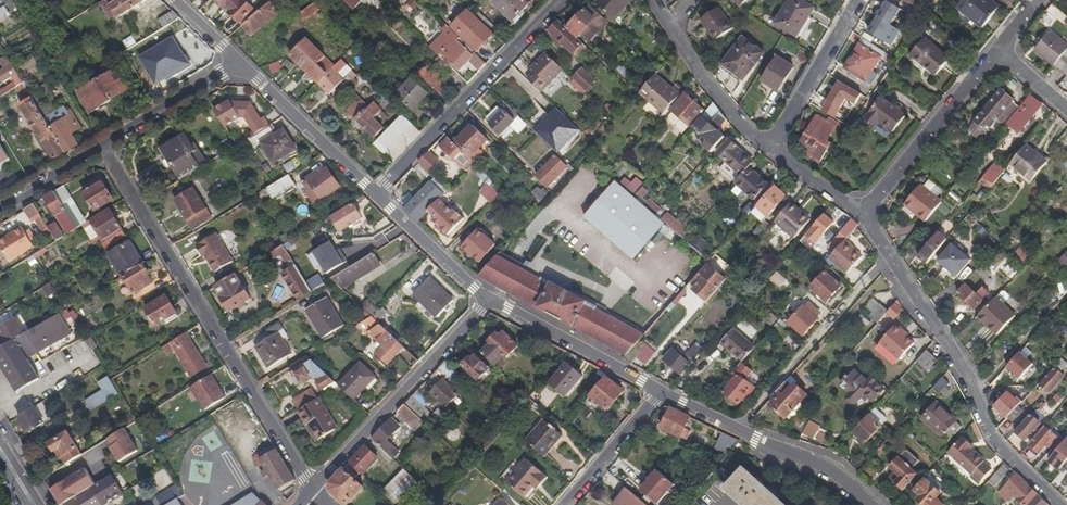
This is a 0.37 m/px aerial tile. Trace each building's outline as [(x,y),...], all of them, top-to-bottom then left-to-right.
[(3,8),(7,14),(16,8),(11,0),(3,0),(2,1),(0,2),(0,10),(3,8)] [(105,0),(104,0),(99,3),(110,20),(116,16),(105,0)] [(146,0),(105,0),(116,16),(117,18),(146,0)] [(229,12),(229,11),(241,0),(215,0),(225,10),(227,9),(229,12)] [(256,9),(247,0),(241,0),(229,11),(231,14),(230,14),(240,24),(256,9)] [(347,1),(355,9),(364,0),(348,0),(347,1)] [(421,5),(415,0),(413,0),(408,6),(414,12),(421,5)] [(529,5),(524,0),(496,0),(493,3),(514,22),(529,5)] [(634,0),(602,0),(598,4),(622,27),(627,22),(624,19),(628,15),(624,10),(634,0)] [(814,10),(797,0),(791,0),(775,27),(796,39),(814,10)] [(919,0),(901,0),(914,8),(919,0)] [(1000,7),(991,0),(963,0),(957,7),(983,27),(1000,7)] [(888,2),(878,18),(891,26),(901,10),(888,2)] [(252,38),(279,14),(270,3),(242,27),(252,38)] [(306,20),(319,10),(314,4),(301,13),(306,20)] [(608,24),(590,6),(572,24),(570,22),(564,27),(578,39),(582,35),(591,42),(608,24)] [(734,30),(719,9),(700,22),(714,43),(734,30)] [(163,29),(181,19),(173,11),(158,21),(163,29)] [(478,52),(493,35),(467,11),(452,27),(478,52)] [(474,15),(493,34),(497,30),(478,11),(474,15)] [(882,41),(891,26),(878,18),(869,33),(882,41)] [(574,54),(583,45),(578,39),(564,27),(560,22),(550,32),(553,35),(562,44),(574,55),(574,54)] [(445,34),(450,29),(445,24),(440,29),(445,34)] [(445,34),(431,49),(438,55),(441,58),(443,56),(460,72),(473,58),(474,57),(458,41),(460,39),(450,29),(445,34)] [(430,41),(437,34),(432,30),(425,37),(430,41)] [(1066,52),(1066,46),(1050,33),(1044,40),(1040,44),(1034,51),(1055,67),(1064,56),(1066,52)] [(553,35),(551,36),(560,46),(562,44),(553,35)] [(123,42),(127,49),(136,43),(132,36),(123,42)] [(190,66),(175,38),(141,57),(157,85),(190,66)] [(937,75),(951,58),(926,38),(912,55),(937,75)] [(746,84),(765,52),(744,39),(723,70),(746,84)] [(872,72),(884,52),(864,39),(844,70),(865,82),(866,80),(871,84),(877,76),(872,72)] [(331,70),(322,62),(325,59),(306,41),(290,57),(317,84),(331,70)] [(583,45),(574,54),(577,57),(586,47),(583,45)] [(892,65),(896,59),(887,53),(883,60),(892,65)] [(535,71),(527,79),(541,93),(564,70),(546,54),(532,68),(535,71)] [(782,90),(798,64),(780,54),(765,79),(782,90)] [(474,57),(473,58),(475,60),(472,63),(481,71),(487,65),(476,55),(474,57)] [(1064,56),(1055,67),(1054,67),(1066,78),(1066,58),(1064,56)] [(11,65),(6,57),(0,61),(4,68),(4,69),(11,65)] [(325,59),(322,62),(331,70),(335,66),(326,58),(325,59)] [(42,59),(38,62),(42,69),(46,66),(42,59)] [(448,75),(452,69),(442,59),(438,63),(436,64),(448,75)] [(331,70),(317,84),(329,95),(347,77),(351,81),(357,76),(342,60),(335,67),(335,66),(331,70)] [(128,90),(111,61),(96,70),(93,67),(89,69),(99,84),(80,96),(91,114),(128,90)] [(421,64),(415,71),(441,96),(449,87),(439,77),(440,75),(430,65),(427,66),(426,68),(421,64)] [(11,65),(4,69),(4,68),(0,71),(0,79),(1,81),(15,72),(11,65)] [(642,93),(658,74),(659,72),(653,66),(640,80),(644,83),(635,94),(638,97),(642,93)] [(596,80),(583,68),(574,78),(587,90),(590,86),(596,80)] [(541,93),(527,79),(517,70),(512,75),(521,84),(508,96),(516,104),(512,109),(520,117),(522,119),(526,114),(531,119),(542,108),(535,100),(538,96),(541,93)] [(10,78),(16,74),(15,72),(1,81),(3,83),(10,78)] [(16,74),(10,78),(13,82),(0,89),(0,96),(0,97),(19,85),(22,90),(18,92),(25,102),(27,106),(21,110),(54,161),(66,153),(45,120),(32,98),(22,83),(16,74)] [(665,114),(686,90),(678,82),(673,87),(658,74),(642,93),(649,100),(641,110),(656,123),(665,114)] [(22,83),(32,98),(36,95),(38,94),(29,79),(22,83)] [(413,111),(429,95),(412,79),(396,96),(413,111)] [(838,79),(821,110),(836,118),(847,100),(856,105),(863,93),(838,79)] [(586,91),(574,80),(570,85),(582,96),(586,91)] [(44,100),(50,96),(43,86),(37,90),(44,100)] [(925,103),(931,95),(922,88),(919,92),(916,95),(925,103)] [(1009,122),(1021,107),(1013,101),(1015,99),(1002,89),(976,122),(988,132),(1001,116),(1009,122)] [(45,120),(66,153),(78,146),(71,134),(81,128),(71,112),(69,114),(65,108),(58,112),(51,102),(43,107),(36,95),(32,98),(45,120)] [(683,136),(704,111),(686,95),(672,112),(672,113),(665,121),(683,136)] [(1020,136),(1042,107),(1030,97),(1021,107),(1009,122),(1006,125),(1020,136)] [(906,116),(882,98),(865,121),(875,129),(880,122),(894,132),(906,116)] [(378,123),(385,116),(373,105),(369,109),(361,101),(358,103),(356,101),(349,108),(346,111),(346,112),(374,139),(383,129),(378,123)] [(214,111),(224,128),(239,119),(245,119),(255,135),(270,126),(264,118),(261,120),(251,103),(230,103),(229,102),(214,111)] [(727,121),(713,104),(702,117),(703,118),(694,129),(702,137),(698,141),(703,146),(704,145),(711,151),(724,137),(717,131),(727,121)] [(512,109),(509,107),(491,126),(501,136),(503,134),(506,136),(507,138),(515,130),(518,133),(527,124),(522,119),(520,117),(512,109)] [(558,110),(536,133),(558,154),(581,131),(558,110)] [(384,157),(414,126),(403,116),(374,146),(384,157)] [(827,144),(837,129),(818,117),(801,145),(805,148),(803,150),(813,157),(816,154),(822,159),(830,146),(827,144)] [(988,132),(976,122),(969,131),(982,141),(988,132)] [(296,151),(283,131),(276,135),(270,126),(255,135),(246,141),(252,150),(261,144),(273,165),(281,160),(288,156),(296,151)] [(458,143),(455,146),(469,159),(471,161),(474,163),(484,152),(479,148),(487,140),(473,127),(458,143)] [(589,136),(594,131),(590,127),(585,133),(589,136)] [(452,143),(445,136),(428,154),(431,157),(440,148),(466,172),(474,163),(471,161),(469,159),(455,146),(452,143)] [(989,146),(995,139),(991,136),(986,143),(989,146)] [(190,145),(185,137),(162,151),(181,180),(204,167),(190,145)] [(487,140),(479,148),(484,152),(484,153),(489,148),(487,146),(490,143),(487,140)] [(737,182),(743,175),(749,169),(753,164),(737,149),(738,147),(730,140),(718,154),(728,163),(722,169),(737,182)] [(194,143),(190,145),(204,167),(207,164),(194,143)] [(1047,164),(1026,147),(1010,166),(1031,183),(1047,164)] [(565,170),(567,167),(561,161),(555,156),(540,172),(546,178),(544,179),(550,185),(565,170)] [(563,159),(561,161),(567,167),(565,170),(570,174),(574,169),(563,159)] [(288,173),(296,168),(291,161),(283,165),(288,173)] [(994,185),(1006,172),(996,164),(985,177),(994,185)] [(318,170),(305,179),(308,182),(304,185),(309,192),(310,193),(314,191),(321,201),(340,187),(326,169),(320,173),(318,170)] [(767,185),(749,169),(743,175),(737,182),(735,185),(736,186),(732,192),(740,199),(743,199),(746,198),(748,195),(753,200),(767,185)] [(502,194),(503,192),(489,178),(480,170),(476,175),(486,184),(479,192),(491,205),(494,201),(502,194)] [(296,189),(288,176),(273,186),(265,191),(268,196),(272,203),(296,189)] [(633,196),(644,184),(636,177),(631,183),(625,178),(620,184),(633,196)] [(994,185),(985,177),(979,184),(989,192),(994,185)] [(434,186),(443,195),(448,190),(439,181),(434,186)] [(620,184),(616,181),(585,216),(635,261),(666,225),(656,216),(643,205),(642,204),(634,197),(633,196),(620,184)] [(112,199),(101,182),(94,187),(93,184),(85,188),(87,191),(83,194),(93,211),(112,199)] [(430,183),(405,210),(417,222),(443,195),(434,186),(430,183)] [(942,203),(937,199),(942,193),(929,183),(924,189),(922,187),(905,206),(926,223),(942,203)] [(70,218),(77,228),(80,226),(84,224),(87,222),(64,186),(54,192),(63,206),(65,210),(70,218)] [(545,196),(547,193),(544,189),(543,188),(541,190),(537,187),(532,193),(540,201),(545,196)] [(553,194),(546,187),(544,189),(547,193),(545,196),(549,199),(553,194)] [(642,197),(648,192),(643,187),(634,197),(642,204),(645,200),(642,197)] [(765,220),(785,197),(773,187),(750,214),(761,223),(753,232),(761,239),(769,230),(770,229),(772,227),(765,220)] [(211,220),(194,190),(189,193),(187,190),(179,195),(181,198),(175,201),(193,230),(211,220)] [(315,205),(321,201),(314,191),(310,193),(309,192),(307,193),(315,205)] [(63,206),(54,192),(45,198),(67,234),(77,228),(70,218),(65,210),(63,206)] [(510,201),(502,194),(494,201),(491,205),(499,213),(510,201)] [(649,199),(643,205),(656,216),(661,209),(649,199)] [(448,234),(461,220),(442,202),(432,213),(435,216),(432,220),(448,234)] [(47,227),(33,205),(23,211),(31,222),(35,220),(43,232),(48,229),(48,228),(47,227)] [(340,233),(363,219),(354,205),(331,219),(340,233)] [(796,240),(811,222),(790,205),(772,227),(770,229),(788,245),(794,238),(796,240)] [(125,236),(109,210),(91,221),(90,220),(87,222),(84,224),(85,225),(81,227),(93,246),(102,240),(107,248),(125,236)] [(528,223),(531,218),(526,213),(522,218),(528,223)] [(808,250),(814,244),(815,245),(833,223),(823,215),(800,243),(808,250)] [(674,219),(667,226),(668,227),(686,242),(692,235),(674,219)] [(858,226),(851,220),(843,230),(850,235),(858,226)] [(48,229),(56,241),(63,237),(64,236),(55,223),(48,228),(48,229)] [(686,242),(668,227),(653,244),(688,274),(689,272),(696,278),(704,267),(706,265),(709,262),(686,242)] [(9,262),(33,247),(30,242),(35,239),(30,230),(25,233),(22,228),(13,233),(13,234),(7,238),(7,237),(0,241),(0,248),(9,262)] [(479,263),(495,246),(477,230),(462,248),(479,263)] [(923,272),(947,242),(939,235),(914,265),(923,272)] [(214,274),(232,263),(215,236),(195,248),(201,259),(204,257),(214,274)] [(701,249),(706,243),(698,236),(693,242),(701,249)] [(836,252),(843,243),(837,239),(830,247),(836,252)] [(288,254),(296,249),(291,241),(283,246),(288,254)] [(122,277),(143,264),(130,242),(108,256),(122,277)] [(847,275),(862,258),(844,242),(843,243),(836,252),(829,260),(847,275)] [(331,244),(314,254),(327,275),(347,263),(343,256),(339,258),(336,253),(331,244)] [(953,245),(940,262),(958,277),(972,260),(953,245)] [(1024,262),(1032,254),(1023,245),(1015,253),(1024,262)] [(288,254),(283,246),(270,254),(274,260),(280,256),(287,267),(293,262),(288,254)] [(46,248),(33,256),(35,259),(48,251),(46,248)] [(343,291),(380,267),(373,255),(355,266),(332,281),(343,291)] [(499,288),(512,265),(497,257),(480,277),(499,288)] [(310,262),(304,266),(309,276),(316,273),(310,262)] [(152,283),(147,276),(149,274),(143,265),(124,278),(134,294),(152,283)] [(508,292),(520,270),(512,265),(499,288),(508,292)] [(692,291),(707,303),(725,282),(726,281),(723,279),(706,265),(704,267),(696,278),(691,283),(696,286),(692,291)] [(975,309),(990,294),(982,287),(977,293),(972,288),(988,271),(981,265),(965,282),(967,284),(959,293),(975,309)] [(307,284),(296,267),(290,271),(283,276),(299,301),(312,293),(307,284)] [(520,270),(508,292),(627,357),(638,344),(644,337),(636,333),(595,310),(595,309),(540,279),(539,280),(520,270)] [(730,271),(723,279),(726,281),(733,273),(730,271)] [(644,337),(691,283),(696,278),(689,272),(688,274),(636,333),(644,337)] [(777,283),(783,277),(777,272),(771,278),(777,283)] [(827,303),(840,287),(825,274),(812,289),(827,303)] [(252,301),(244,287),(243,288),(235,275),(216,287),(224,299),(222,300),(231,314),(252,301)] [(307,284),(312,293),(324,285),(319,277),(307,284)] [(438,319),(454,303),(431,280),(414,296),(438,319)] [(139,300),(159,288),(156,282),(135,295),(139,300)] [(56,293),(50,283),(40,289),(47,299),(56,293)] [(998,336),(1016,317),(1003,305),(1009,299),(1009,295),(1005,292),(1002,292),(978,317),(998,336)] [(865,308),(872,313),(879,305),(873,299),(865,293),(860,298),(869,303),(865,308)] [(155,327),(177,314),(166,297),(145,310),(155,327)] [(63,300),(67,308),(71,305),(67,298),(63,300)] [(344,328),(327,298),(307,310),(325,339),(344,328)] [(372,316),(379,309),(369,299),(362,307),(372,316)] [(282,307),(284,310),(296,303),(294,300),(282,307)] [(894,320),(903,310),(898,301),(897,302),(888,312),(887,314),(894,320)] [(804,336),(818,320),(814,316),(817,313),(806,304),(788,323),(804,336)] [(869,317),(877,324),(887,314),(888,312),(880,304),(879,305),(872,313),(869,317)] [(388,313),(388,312),(382,306),(379,309),(372,316),(372,318),(377,323),(388,313)] [(76,313),(80,319),(85,315),(81,310),(76,313)] [(359,326),(372,318),(363,310),(359,312),(362,317),(356,321),(359,326)] [(67,311),(60,316),(64,323),(72,318),(67,311)] [(388,313),(377,323),(385,331),(396,319),(388,313)] [(770,327),(778,319),(772,313),(765,321),(770,327)] [(1024,329),(1032,321),(1025,315),(1017,324),(1024,329)] [(71,335),(64,323),(60,316),(31,334),(28,335),(0,353),(0,364),(17,393),(39,380),(28,362),(71,335)] [(26,333),(16,316),(0,326),(0,339),(4,347),(26,333)] [(377,323),(372,318),(359,326),(361,329),(365,335),(370,333),(386,347),(378,355),(388,364),(403,348),(385,331),(377,323)] [(780,319),(776,323),(783,329),(787,325),(780,319)] [(781,341),(787,333),(783,329),(776,323),(769,331),(781,341)] [(280,325),(266,333),(270,340),(257,348),(256,349),(268,371),(293,356),(280,334),(284,331),(280,325)] [(895,326),(880,344),(899,361),(913,345),(906,338),(902,335),(901,331),(895,326)] [(356,327),(348,333),(350,336),(359,331),(358,330),(356,327)] [(754,349),(732,331),(720,343),(742,362),(754,349)] [(0,349),(0,353),(28,335),(26,333),(4,347),(0,349)] [(185,333),(163,347),(168,353),(174,350),(190,377),(206,368),(185,333)] [(507,358),(518,346),(502,333),(499,337),(496,334),(489,342),(492,344),(483,354),(494,365),(504,355),(507,358)] [(97,348),(90,335),(84,338),(92,351),(97,348)] [(653,358),(638,344),(627,357),(624,360),(643,371),(653,358)] [(682,377),(704,352),(697,345),(684,360),(673,350),(664,360),(682,377)] [(309,357),(318,351),(315,347),(306,353),(309,357)] [(926,352),(916,363),(928,372),(937,361),(926,352)] [(1021,353),(1007,368),(1015,375),(1013,378),(1018,383),(1034,365),(1021,353)] [(336,383),(308,357),(290,369),(295,377),(293,379),(298,387),(310,379),(318,379),(325,389),(336,383)] [(471,358),(463,366),(480,382),(483,386),(494,374),(476,357),(473,361),(471,358)] [(1066,377),(1062,374),(1066,368),(1066,364),(1062,359),(1040,384),(1039,385),(1050,394),(1066,377)] [(458,374),(445,362),(439,369),(452,381),(458,374)] [(565,397),(582,377),(566,363),(549,383),(565,397)] [(733,374),(736,376),(723,392),(738,404),(742,400),(745,402),(751,395),(748,392),(753,386),(745,380),(752,371),(742,363),(740,365),(733,374)] [(354,400),(376,378),(360,364),(339,386),(354,400)] [(603,378),(608,373),(600,369),(597,374),(603,378)] [(865,396),(873,403),(885,390),(872,379),(869,383),(860,375),(859,376),(854,372),(850,376),(840,386),(849,394),(847,397),(857,405),(865,396)] [(210,375),(189,387),(203,411),(224,398),(210,375)] [(257,383),(260,388),(271,381),(268,377),(257,383)] [(606,377),(584,404),(597,415),(603,408),(607,412),(624,392),(606,377)] [(786,381),(772,398),(774,400),(771,404),(787,419),(788,418),(792,421),(803,409),(812,398),(795,383),(796,382),(791,377),(786,381)] [(103,391),(113,386),(109,380),(108,378),(99,383),(103,391)] [(940,396),(950,384),(943,378),(933,390),(940,396)] [(458,395),(443,382),(432,394),(447,407),(458,395)] [(91,410),(118,394),(113,386),(103,391),(86,402),(91,410)] [(405,405),(424,423),(432,415),(424,408),(430,402),(418,391),(412,397),(405,405)] [(1008,418),(1022,403),(1012,394),(1010,395),(1008,393),(1001,401),(996,407),(1008,418)] [(300,412),(315,402),(310,394),(295,403),(300,412)] [(928,395),(913,411),(948,443),(961,427),(956,422),(957,421),(928,395)] [(338,429),(319,399),(315,402),(300,412),(298,413),(307,427),(309,426),(320,441),(338,429)] [(536,404),(530,399),(527,402),(528,403),(533,407),(536,404)] [(405,405),(398,413),(410,424),(409,426),(415,432),(424,423),(405,405)] [(44,423),(34,408),(28,412),(18,418),(27,433),(44,423)] [(687,424),(690,417),(670,408),(660,427),(681,437),(687,424)] [(875,410),(853,434),(866,446),(882,427),(880,425),(885,419),(875,410)] [(123,416),(128,425),(135,421),(131,413),(123,416)] [(1026,441),(1041,424),(1031,415),(1017,433),(1026,441)] [(797,418),(793,424),(798,428),(803,423),(797,418)] [(399,427),(392,419),(372,439),(388,455),(393,460),(400,453),(394,448),(395,447),(388,441),(399,427)] [(544,456),(561,435),(543,419),(525,440),(544,456)] [(802,435),(814,440),(820,425),(809,420),(802,435)] [(733,448),(739,440),(699,421),(696,428),(711,435),(710,438),(718,442),(715,448),(725,458),(730,451),(733,448)] [(691,426),(687,424),(681,437),(688,440),(692,432),(689,430),(691,426)] [(487,450),(504,430),(498,425),(481,445),(482,446),(487,450)] [(320,441),(309,426),(307,427),(317,443),(320,441)] [(110,448),(120,462),(138,451),(124,428),(108,438),(113,446),(110,448)] [(1049,449),(1058,438),(1046,429),(1032,447),(1041,454),(1047,447),(1049,449)] [(81,455),(67,432),(50,443),(55,452),(58,450),(66,464),(81,455)] [(963,437),(948,453),(981,483),(992,471),(984,464),(986,462),(972,450),(975,447),(963,437)] [(1066,461),(1066,442),(1050,462),(1060,470),(1066,461)] [(481,457),(487,450),(482,446),(476,454),(481,457)] [(363,475),(378,459),(365,447),(350,463),(361,473),(363,475)] [(906,449),(891,466),(896,471),(890,478),(904,490),(918,474),(912,468),(919,460),(906,449)] [(295,482),(276,450),(260,460),(267,471),(263,474),(266,479),(270,476),(279,492),(281,491),(283,495),(295,485),(295,482)] [(533,486),(537,481),(541,484),(547,477),(526,460),(507,483),(524,497),(533,486)] [(871,461),(860,474),(868,482),(880,469),(871,461)] [(364,488),(355,480),(361,473),(350,463),(330,484),(331,492),(345,504),(347,504),(364,488)] [(1012,469),(1006,463),(997,473),(989,482),(995,487),(1002,478),(1003,479),(1012,469)] [(742,467),(723,489),(741,504),(784,504),(742,467)] [(60,504),(64,504),(96,485),(86,469),(51,491),(60,504)] [(658,504),(675,485),(658,471),(641,491),(658,504)] [(1040,496),(1020,477),(1015,472),(1009,479),(1012,481),(999,494),(1008,503),(1014,498),(1022,504),(1031,504),(1040,496)] [(416,482),(407,473),(385,496),(394,504),(403,496),(416,482)] [(914,490),(922,498),(919,501),(923,504),(941,504),(935,500),(941,494),(939,492),(943,487),(929,474),(925,479),(914,490)] [(64,504),(103,504),(121,494),(110,477),(96,485),(64,504)] [(442,504),(416,482),(403,496),(409,500),(415,493),(430,504),(443,504),(442,504)] [(626,488),(614,503),(617,504),(647,504),(626,488)] [(166,504),(167,504),(175,500),(177,499),(172,489),(160,496),(166,504)] [(245,504),(247,504),(259,504),(260,504),(250,495),(233,504),(244,504),(245,504)] [(160,496),(146,504),(166,504),(160,496)] [(1040,496),(1031,504),(1049,504),(1040,496)]
